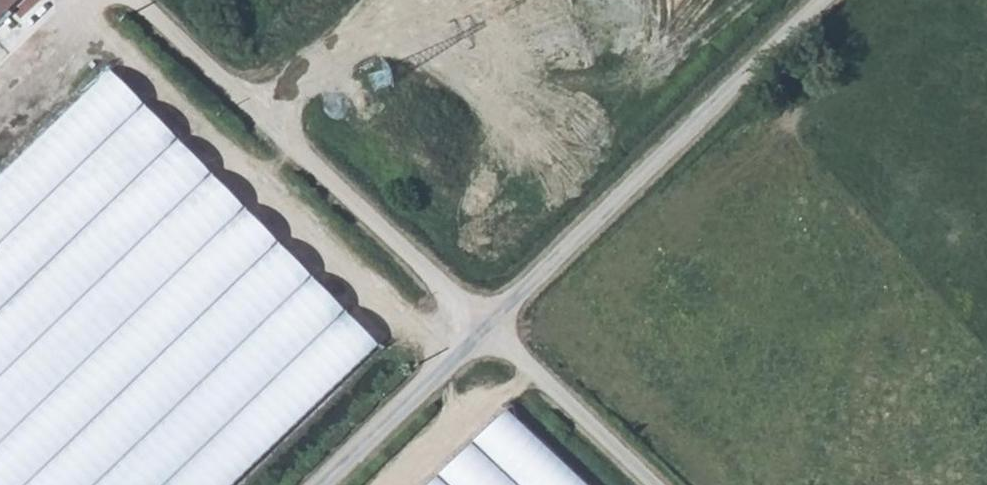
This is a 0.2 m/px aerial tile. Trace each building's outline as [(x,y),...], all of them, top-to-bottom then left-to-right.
[(9,8),(2,0),(0,0),(0,17),(9,8)] [(384,344),(108,67),(0,174),(0,484),(237,484),(384,344)] [(496,408),(415,484),(578,484),(496,408)]
